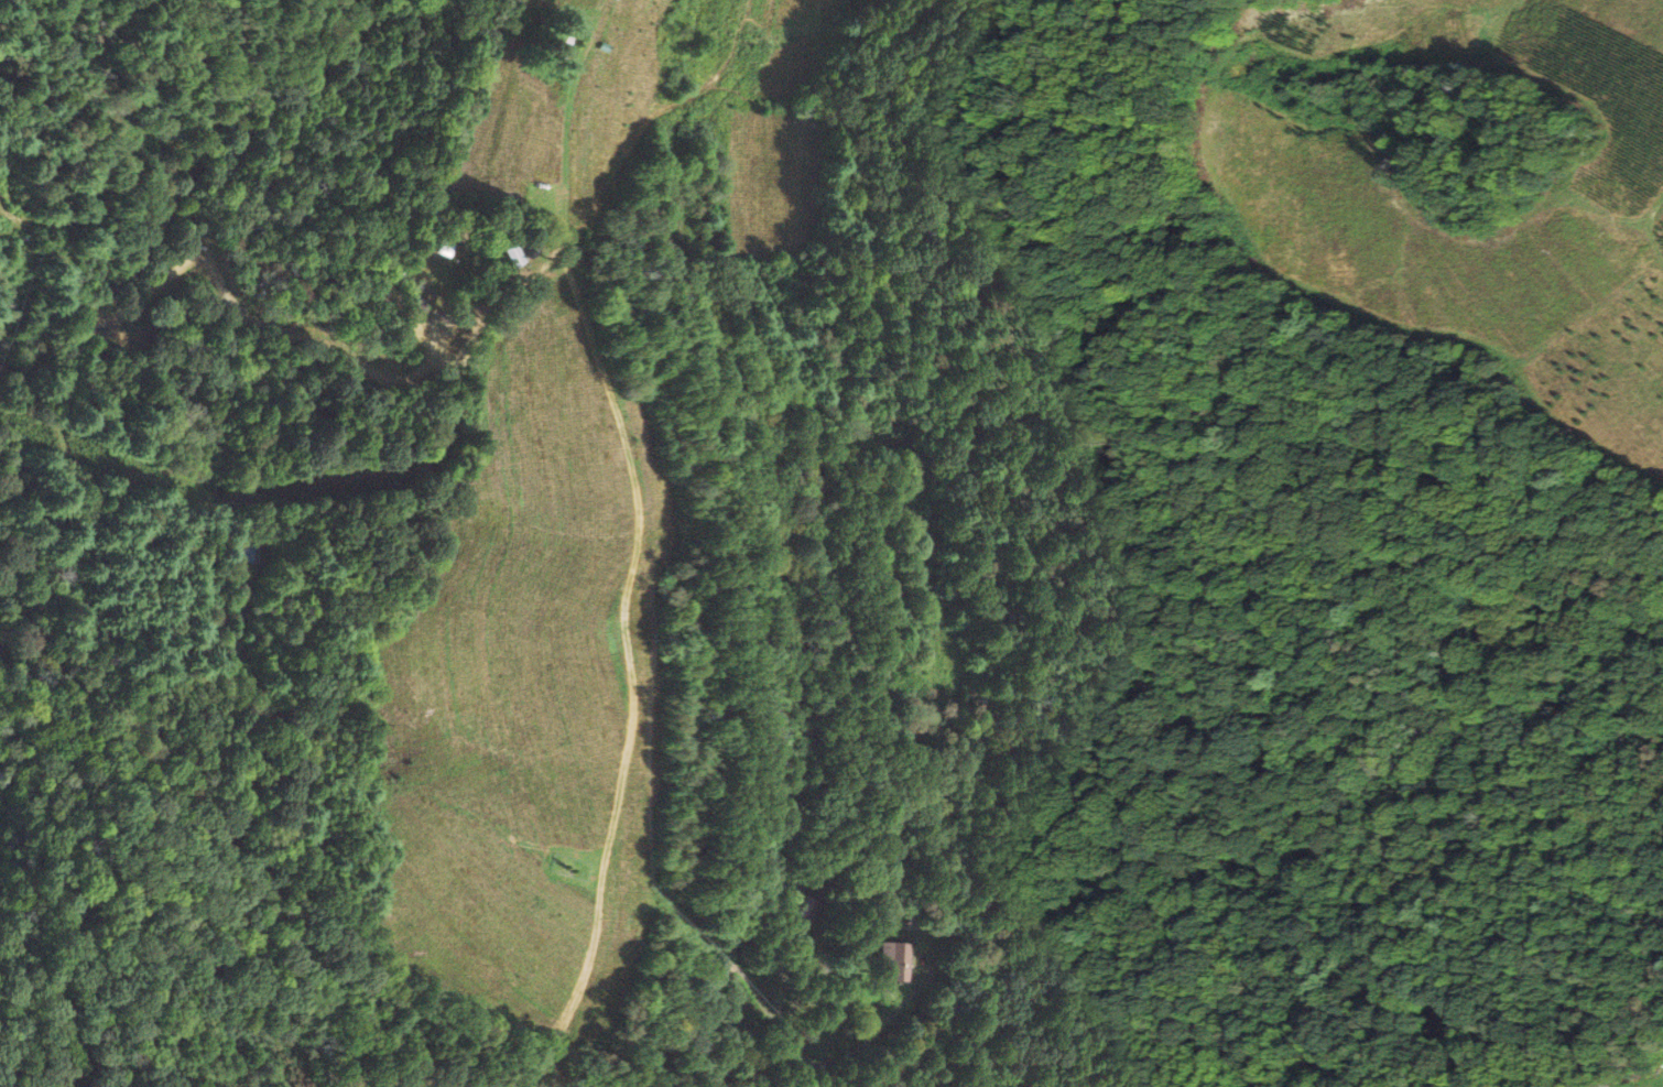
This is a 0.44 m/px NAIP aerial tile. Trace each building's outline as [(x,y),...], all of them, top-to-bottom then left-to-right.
[(864,981),(895,983),(897,945),(866,943),(864,981)]
